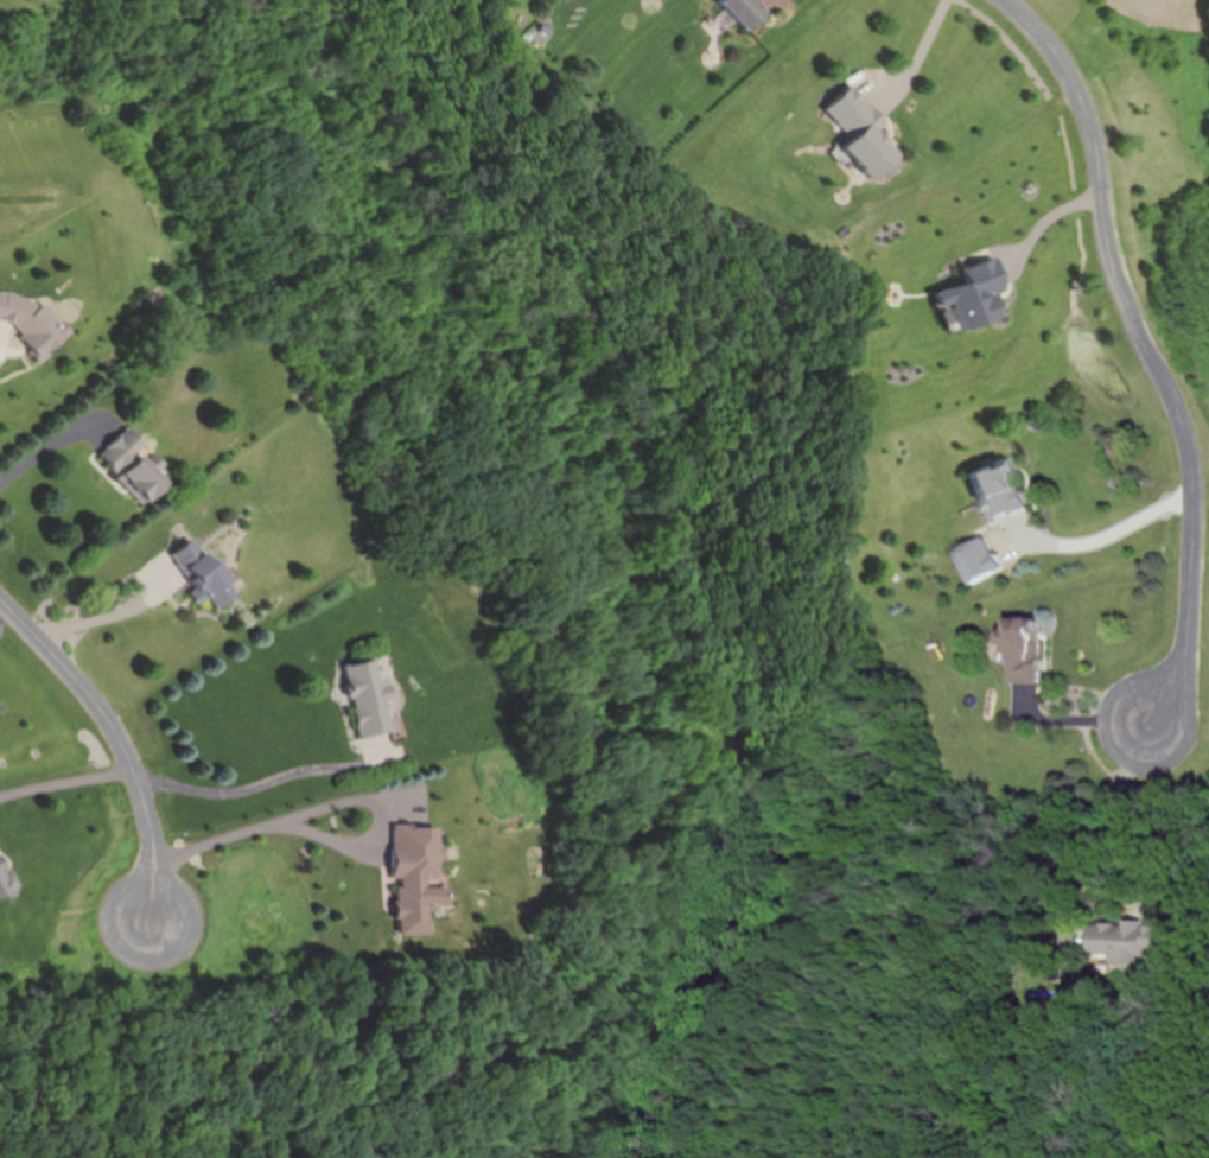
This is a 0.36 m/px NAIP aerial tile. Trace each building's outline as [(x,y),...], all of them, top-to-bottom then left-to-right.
[(767,6),(760,0),(718,0),(749,26),(767,6)] [(839,146),(870,180),(898,154),(877,132),(887,124),(863,98),(836,123),(849,136),(839,146)] [(39,304),(29,313),(13,295),(0,307),(0,315),(38,358),(65,334),(39,304)] [(94,458),(141,505),(164,483),(154,473),(162,465),(124,428),(94,458)] [(989,524),(1027,508),(1005,457),(968,473),(989,524)] [(183,577),(202,600),(207,596),(214,605),(230,592),(188,541),(171,555),(187,574),(183,577)] [(391,732),(385,700),(391,699),(388,685),(379,687),(374,661),(342,667),(356,739),(391,732)] [(436,881),(437,828),(393,828),(392,931),(423,932),(424,902),(442,902),(443,881),(436,881)] [(10,890),(0,864),(0,894),(10,890)] [(1091,922),(1091,955),(1111,955),(1111,965),(1148,965),(1149,949),(1162,949),(1162,923),(1091,922)]
